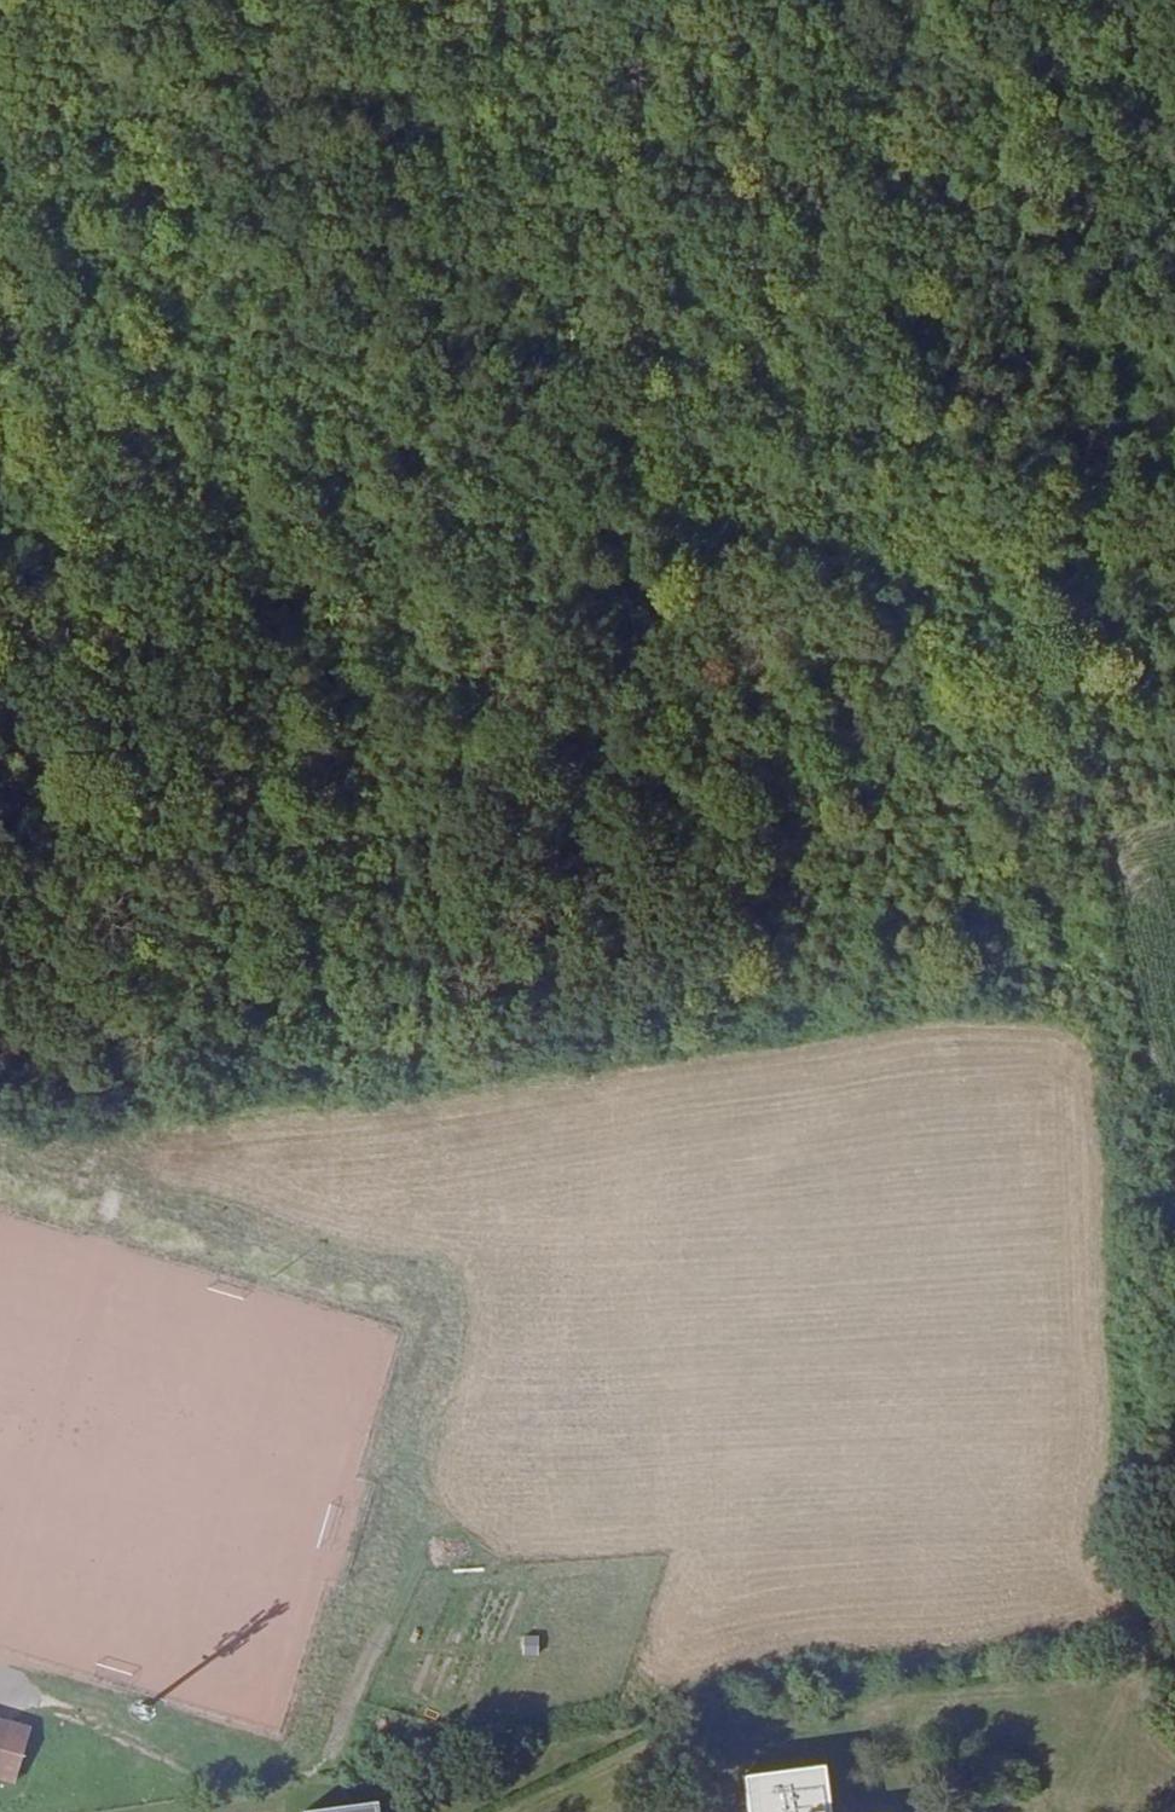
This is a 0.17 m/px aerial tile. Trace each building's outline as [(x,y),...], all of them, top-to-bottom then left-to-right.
[(823,1764),(740,1773),(745,1811),(828,1811),(823,1764)] [(384,1794),(310,1800),(312,1811),(386,1811),(384,1794)]
